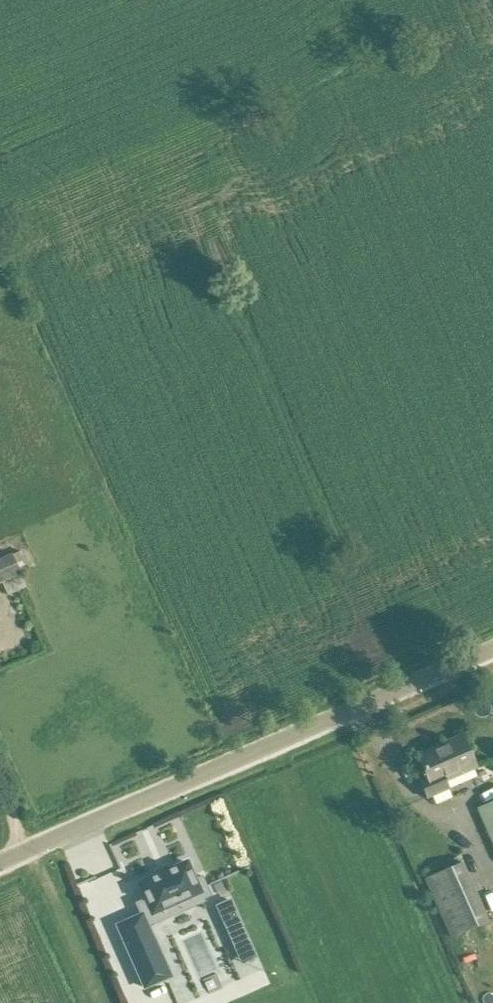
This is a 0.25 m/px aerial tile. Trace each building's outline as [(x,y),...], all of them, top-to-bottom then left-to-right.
[(2,582),(7,594),(26,585),(18,567),(26,564),(20,550),(0,559),(0,583),(2,582)] [(476,766),(470,753),(462,735),(445,742),(447,746),(422,756),(420,753),(418,754),(428,776),(420,779),(428,798),(450,788),(447,779),(476,766)] [(478,808),(492,842),(492,801),(478,808)] [(202,875),(195,878),(187,862),(140,882),(147,898),(137,903),(142,914),(147,925),(148,925),(204,900),(203,898),(211,895),(202,875)] [(489,920),(480,902),(462,862),(426,878),(452,936),(489,920)] [(225,921),(237,916),(230,900),(218,905),(225,921)] [(148,925),(147,925),(142,914),(117,924),(145,987),(166,978),(148,938),(153,935),(148,925)]
